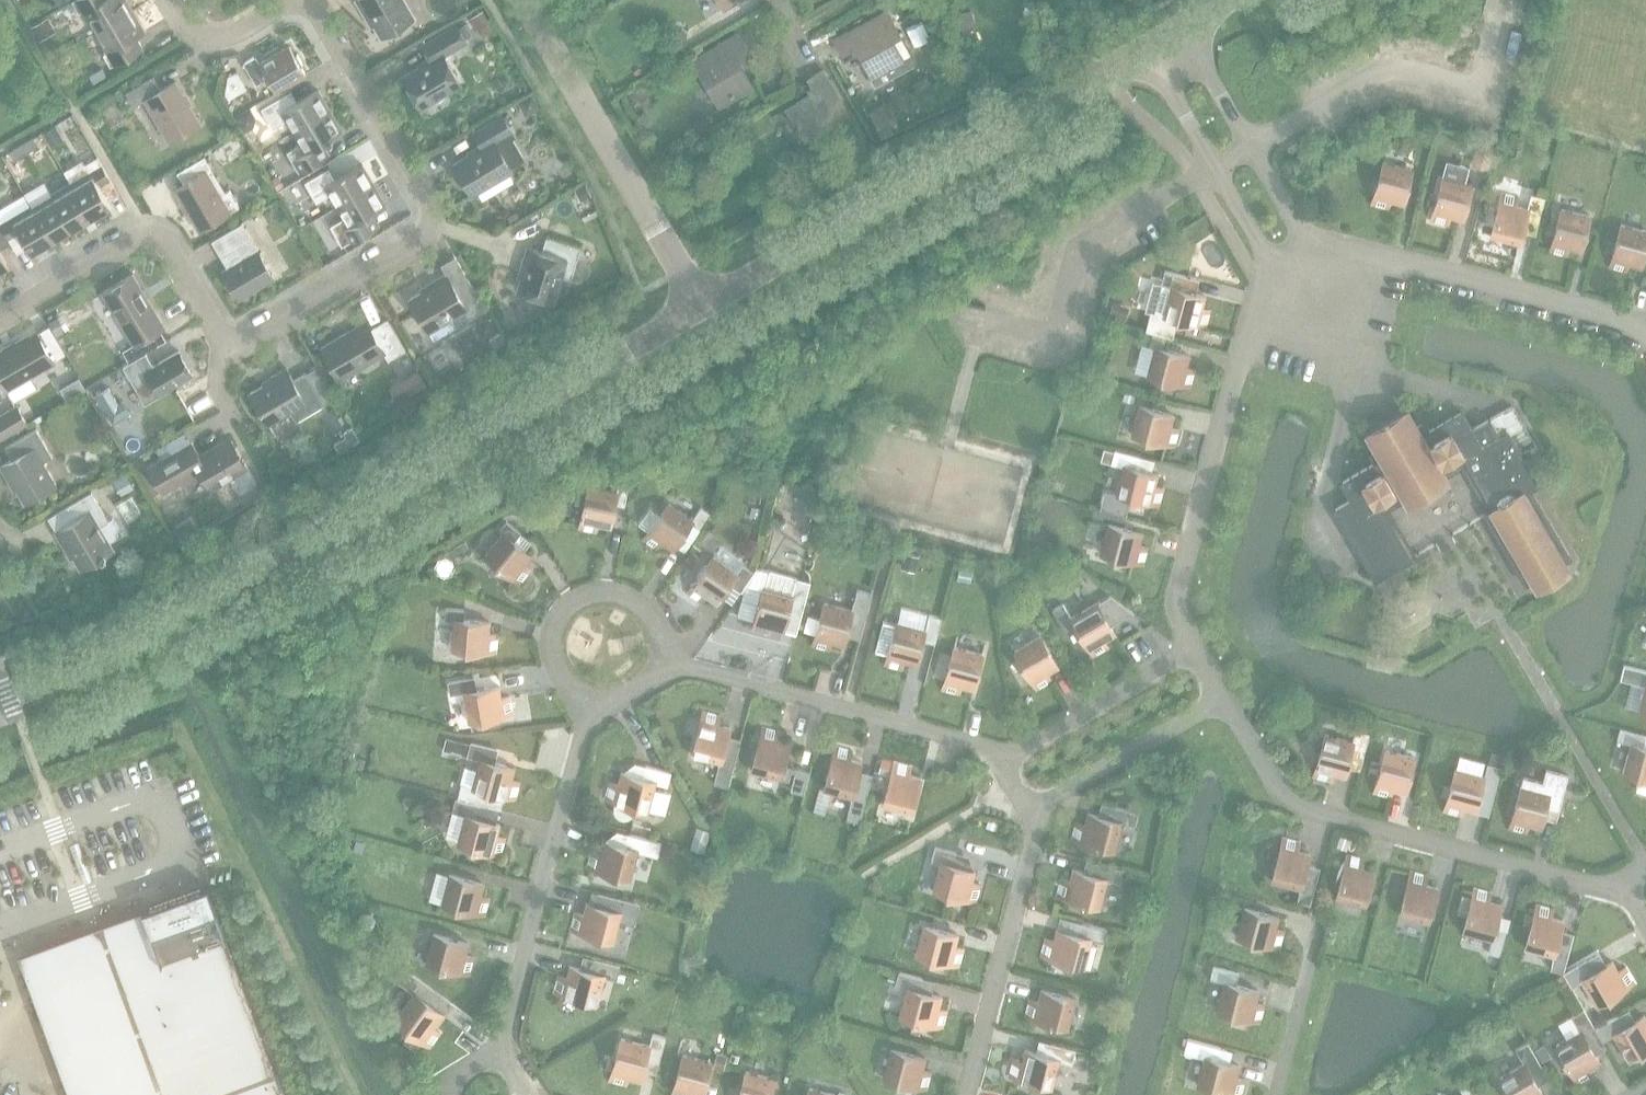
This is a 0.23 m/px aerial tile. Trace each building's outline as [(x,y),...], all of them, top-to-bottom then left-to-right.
[(132,8),(127,0),(71,0),(79,12),(83,10),(94,31),(132,8)] [(381,34),(413,16),(403,0),(358,0),(371,23),(374,22),(381,34)] [(132,8),(94,31),(106,51),(102,53),(110,66),(142,47),(135,35),(145,30),(132,8)] [(870,74),(900,57),(877,15),(834,38),(841,51),(853,44),(870,74)] [(402,76),(420,105),(460,82),(443,54),(466,40),(456,24),(422,44),(431,59),(402,76)] [(693,58),(717,101),(747,83),(730,54),(742,47),(735,34),(693,58)] [(296,52),(294,53),(289,45),(259,62),(255,55),(243,62),(256,83),(267,76),(276,91),(305,73),(300,64),(302,63),(296,52)] [(785,107),(803,138),(845,113),(820,70),(807,77),(815,90),(785,107)] [(175,80),(160,89),(153,76),(125,92),(133,105),(145,99),(169,140),(199,122),(187,101),(185,102),(182,97),(183,95),(175,80)] [(293,131),(330,109),(318,89),(292,104),(285,93),(260,107),(272,128),(287,119),(293,131)] [(232,92),(227,94),(232,103),(237,101),(232,92)] [(330,109),(293,131),(300,142),(286,151),(298,171),(323,157),(316,145),(342,130),(330,109)] [(454,163),(471,192),(511,169),(509,166),(523,158),(508,132),(511,130),(502,114),(473,131),(482,146),(454,163)] [(21,143),(26,151),(38,144),(33,136),(21,143)] [(14,158),(26,151),(21,143),(9,150),(14,158)] [(70,181),(90,216),(110,204),(104,193),(115,187),(97,155),(84,163),(89,170),(70,181)] [(229,188),(219,194),(205,170),(210,167),(204,155),(176,171),(183,183),(175,187),(183,202),(185,201),(189,207),(187,208),(199,229),(239,206),(229,188)] [(1391,200),(1402,203),(1412,168),(1383,161),(1371,204),(1388,209),(1391,200)] [(337,205),(373,183),(361,163),(335,178),(328,167),(304,181),(316,201),(330,193),(337,205)] [(1450,216),(1462,219),(1471,184),(1442,176),(1431,220),(1448,224),(1450,216)] [(71,228),(90,216),(70,181),(50,193),(71,228)] [(373,183),(337,205),(344,216),(330,225),(342,245),(366,231),(359,219),(385,204),(373,183)] [(1530,193),(1527,208),(1516,205),(1518,197),(1502,192),(1490,236),(1519,243),(1525,219),(1538,222),(1544,197),(1530,193)] [(51,239),(71,228),(50,193),(31,204),(51,239)] [(51,239),(31,204),(0,223),(0,224),(10,241),(13,246),(25,240),(31,251),(51,239)] [(1569,247),(1580,250),(1589,215),(1561,208),(1549,251),(1566,256),(1569,247)] [(227,276),(239,297),(274,277),(241,221),(211,239),(231,273),(227,276)] [(0,224),(0,248),(10,241),(0,224)] [(1640,266),(1645,244),(1645,230),(1621,224),(1609,267),(1626,272),(1628,263),(1640,266)] [(560,275),(570,278),(581,245),(546,235),(541,250),(528,246),(522,264),(525,264),(518,289),(552,300),(560,275)] [(8,264),(0,250),(0,269),(8,264)] [(1153,282),(1145,309),(1150,311),(1145,329),(1173,337),(1178,319),(1206,326),(1210,309),(1202,307),(1205,295),(1184,290),(1187,276),(1164,270),(1160,284),(1153,282)] [(148,298),(146,299),(141,292),(143,291),(132,273),(102,291),(133,343),(164,325),(148,298)] [(467,276),(453,285),(446,273),(431,282),(432,284),(410,298),(428,329),(450,316),(456,325),(486,308),(467,276)] [(388,359),(405,349),(387,318),(370,328),(366,320),(321,346),(339,377),(383,351),(388,359)] [(5,388),(54,360),(36,329),(0,350),(0,379),(5,388)] [(489,338),(494,348),(505,341),(500,331),(489,338)] [(1147,374),(1190,386),(1194,369),(1186,367),(1189,355),(1162,348),(1165,336),(1152,333),(1149,345),(1154,346),(1147,374)] [(158,394),(192,373),(178,349),(153,365),(145,351),(122,365),(136,388),(150,380),(158,394)] [(305,372),(293,379),(286,367),(270,376),(272,379),(249,392),(268,423),(290,410),(295,419),(324,403),(305,372)] [(26,421),(16,404),(0,414),(0,437),(26,421)] [(1131,433),(1174,445),(1179,428),(1170,426),(1173,414),(1138,405),(1131,433)] [(1333,508),(1317,518),(1343,562),(1359,553),(1374,579),(1411,557),(1399,537),(1381,506),(1416,486),(1464,458),(1483,491),(1492,507),(1484,512),(1525,582),(1533,577),(1538,586),(1566,570),(1561,561),(1570,556),(1530,488),(1538,483),(1523,457),(1531,453),(1538,449),(1512,405),(1489,418),(1472,428),(1462,411),(1428,430),(1423,422),(1414,427),(1404,411),(1382,424),(1369,431),(1379,448),(1370,453),(1375,461),(1341,481),(1350,498),(1333,508)] [(56,483),(43,461),(52,455),(36,427),(4,446),(12,458),(0,465),(9,481),(11,479),(24,501),(56,483)] [(199,455),(191,441),(161,459),(175,483),(195,472),(201,474),(209,488),(247,466),(230,436),(199,455)] [(1105,489),(1100,507),(1125,514),(1130,497),(1159,504),(1163,487),(1155,485),(1158,474),(1137,468),(1140,455),(1115,448),(1111,461),(1123,464),(1116,492),(1105,489)] [(598,523),(610,526),(617,490),(588,484),(579,528),(596,532),(598,523)] [(81,566),(112,548),(99,525),(108,520),(91,490),(52,513),(61,527),(56,530),(65,545),(68,544),(81,566)] [(701,506),(692,518),(668,502),(643,539),(657,549),(662,542),(672,548),(691,522),(698,527),(709,512),(701,506)] [(485,554),(520,583),(531,569),(524,564),(532,554),(514,540),(520,533),(506,521),(500,528),(503,532),(485,554)] [(1100,552),(1143,564),(1147,547),(1139,545),(1142,533),(1107,524),(1100,552)] [(729,583),(740,591),(757,566),(722,541),(687,592),(701,602),(706,595),(716,602),(729,583)] [(789,606),(802,609),(808,586),(795,583),(797,577),(768,569),(752,629),(769,634),(771,625),(783,628),(789,606)] [(849,622),(862,626),(871,592),(857,588),(851,609),(824,602),(812,645),(829,650),(832,641),(843,644),(849,622)] [(1115,633),(1110,624),(1132,611),(1110,594),(1097,602),(1071,617),(1063,603),(1053,609),(1065,632),(1076,625),(1094,656),(1109,647),(1104,639),(1115,633)] [(451,648),(496,651),(497,634),(489,633),(490,621),(463,619),(464,609),(445,608),(444,618),(453,618),(451,648)] [(904,660),(916,663),(925,628),(896,621),(885,664),(902,669),(904,660)] [(1014,650),(1037,689),(1052,680),(1047,672),(1058,666),(1040,635),(1014,650)] [(961,685),(973,688),(982,653),(954,646),(942,689),(959,694),(961,685)] [(1624,664),(1620,678),(1645,684),(1638,712),(1645,714),(1645,669),(1624,664)] [(473,677),(448,681),(450,693),(463,691),(468,720),(512,713),(509,696),(501,697),(498,685),(475,689),(473,677)] [(715,782),(727,785),(739,738),(728,735),(730,727),(718,723),(720,715),(703,710),(692,754),(720,761),(715,782)] [(751,770),(788,779),(792,765),(783,763),(789,742),(777,739),(780,731),(763,726),(751,770)] [(1350,754),(1362,757),(1369,732),(1355,728),(1352,740),(1325,733),(1313,776),(1330,781),(1332,772),(1344,775),(1350,754)] [(472,742),(468,755),(479,758),(472,787),(515,798),(520,781),(511,779),(514,767),(493,762),(496,749),(472,742)] [(1645,778),(1645,747),(1630,743),(1622,771),(1645,778)] [(847,818),(859,821),(872,773),(859,770),(861,761),(850,758),(852,750),(835,745),(824,789),(852,796),(847,818)] [(1393,788),(1405,791),(1414,756),(1385,749),(1374,792),(1391,797),(1393,788)] [(883,804),(912,812),(921,777),(909,774),(911,765),(894,761),(883,804)] [(609,781),(605,798),(616,801),(615,805),(615,809),(617,813),(620,816),(624,817),(629,816),(632,814),(634,810),(635,806),(648,809),(655,782),(667,785),(671,771),(646,765),(642,777),(621,772),(618,783),(609,781)] [(1463,807),(1475,810),(1484,775),(1455,767),(1444,811),(1461,815),(1463,807)] [(803,792),(808,771),(796,768),(790,789),(803,792)] [(1521,785),(1509,828),(1526,832),(1528,824),(1540,827),(1546,806),(1559,809),(1567,775),(1545,769),(1542,782),(1523,777),(1521,785)] [(455,798),(452,810),(465,814),(457,842),(501,854),(505,837),(497,835),(500,823),(477,817),(480,805),(455,798)] [(1122,821),(1134,824),(1138,811),(1112,805),(1109,817),(1087,812),(1084,823),(1076,821),(1071,838),(1115,849),(1122,821)] [(587,866),(630,877),(638,849),(646,851),(649,842),(631,837),(629,847),(603,840),(600,851),(591,849),(587,866)] [(1297,900),(1310,903),(1317,878),(1304,874),(1310,853),(1298,850),(1300,841),(1283,837),(1272,880),(1300,888),(1297,900)] [(934,845),(931,859),(940,861),(932,889),(976,901),(980,884),(972,881),(975,870),(963,867),(953,864),(957,851),(934,845)] [(1336,897),(1364,905),(1374,870),(1362,867),(1364,858),(1347,854),(1336,897)] [(1107,878),(1119,881),(1123,868),(1097,861),(1094,874),(1072,868),(1069,880),(1061,878),(1056,895),(1100,906),(1107,878)] [(1399,914),(1428,921),(1437,887),(1425,883),(1428,875),(1411,871),(1399,914)] [(441,902),(485,914),(489,897),(481,895),(484,883),(449,874),(441,902)] [(49,967),(95,1094),(284,1094),(207,884),(141,907),(150,930),(108,945),(102,930),(85,936),(90,952),(49,967)] [(1463,931),(1491,938),(1501,903),(1489,900),(1491,892),(1474,887),(1463,931)] [(575,911),(570,929),(614,940),(619,920),(634,924),(639,902),(598,892),(595,904),(586,902),(583,914),(575,911)] [(1525,947),(1554,955),(1563,920),(1551,917),(1553,908),(1537,904),(1525,947)] [(16,952),(69,1094),(95,1094),(49,967),(90,952),(85,936),(102,930),(108,945),(150,930),(141,907),(16,952)] [(1236,935),(1279,947),(1284,930),(1275,928),(1278,916),(1244,907),(1236,935)] [(1091,938),(1103,941),(1107,928),(1082,921),(1078,934),(1057,928),(1054,940),(1045,938),(1041,955),(1084,966),(1091,938)] [(915,953),(959,965),(963,948),(955,946),(958,934),(923,925),(915,953)] [(425,962),(469,973),(473,956),(465,954),(468,942),(433,933),(425,962)] [(604,975),(616,978),(619,964),(594,958),(591,971),(570,965),(566,977),(558,974),(554,991),(597,1003),(604,975)] [(1612,960),(1592,972),(1585,959),(1573,966),(1563,972),(1571,986),(1581,979),(1595,1004),(1634,981),(1625,966),(1618,971),(1612,960)] [(394,1019),(430,1046),(440,1032),(433,1027),(451,1002),(404,967),(395,978),(414,992),(394,1019)] [(899,1015),(942,1026),(947,1010),(938,1007),(942,996),(920,990),(924,977),(898,971),(895,983),(907,986),(899,1015)] [(1216,1010),(1260,1021),(1264,1004),(1256,1002),(1259,990),(1224,981),(1216,1010)] [(1025,1015),(1068,1027),(1075,998),(1041,989),(1038,1000),(1029,998),(1025,1015)] [(1602,1039),(1595,1027),(1583,1007),(1571,1014),(1578,1025),(1581,1029),(1555,1044),(1578,1083),(1593,1074),(1589,1067),(1599,1061),(1594,1053),(1606,1046),(1602,1039)] [(1602,1039),(1612,1033),(1627,1058),(1645,1047),(1645,1019),(1644,1015),(1635,1020),(1629,1008),(1595,1027),(1602,1039)] [(643,1068),(655,1071),(664,1037),(652,1034),(649,1044),(621,1037),(609,1080),(626,1085),(628,1076),(640,1079),(643,1068)] [(1509,1094),(1540,1094),(1543,1093),(1537,1084),(1548,1077),(1527,1041),(1516,1047),(1524,1062),(1499,1077),(1509,1094)] [(1059,1059),(1071,1062),(1075,1048),(1050,1042),(1046,1054),(1025,1049),(1022,1060),(1013,1058),(1009,1075),(1052,1087),(1059,1059)] [(883,1077),(926,1088),(931,1071),(922,1069),(925,1057),(890,1048),(883,1077)] [(699,1094),(702,1094),(711,1061),(683,1053),(671,1094),(690,1094),(690,1093),(699,1094)] [(1239,1094),(1240,1094),(1245,1078),(1236,1076),(1239,1065),(1204,1055),(1197,1084),(1239,1094)] [(774,1077),(745,1070),(739,1094),(769,1094),(774,1077)] [(1470,1080),(1459,1086),(1465,1094),(1479,1094),(1470,1080)] [(838,1094),(809,1087),(807,1094),(837,1094),(838,1094)]
